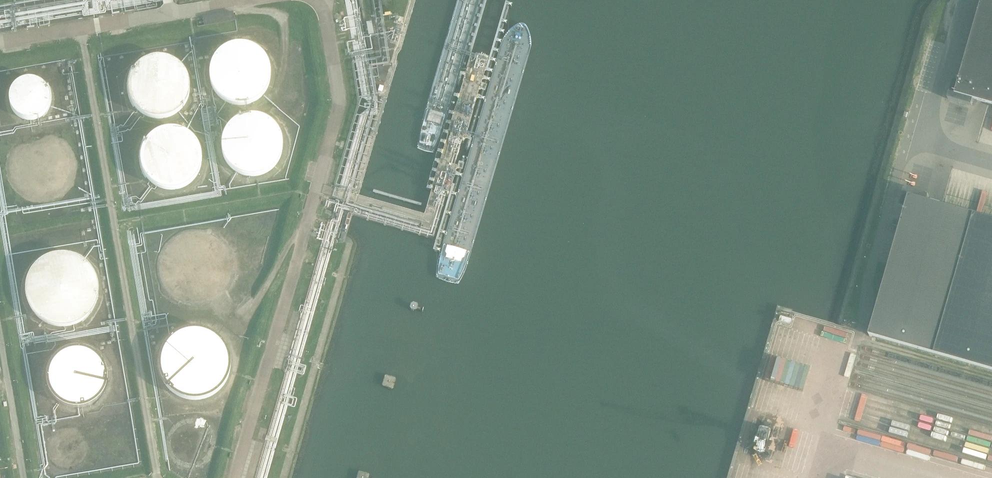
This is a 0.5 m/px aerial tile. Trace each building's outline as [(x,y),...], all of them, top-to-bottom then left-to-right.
[(385,4),(402,10),(406,0),(386,0),(385,4)] [(959,83),(953,81),(948,99),(972,106),(974,100),(991,105),(991,0),(983,0),(959,83)] [(203,18),(204,27),(234,22),(233,13),(203,18)] [(207,79),(212,91),(222,99),(234,103),(246,103),(258,97),(266,88),(271,76),(270,63),(264,52),(255,43),(243,39),(230,40),(219,45),(210,55),(206,67),(207,79)] [(127,92),(133,104),(142,112),(154,117),(167,116),(178,110),(187,101),(191,89),(190,76),(185,65),(175,56),(163,52),(151,53),(139,58),(131,68),(126,80),(127,92)] [(10,99),(13,110),(22,117),(33,119),(43,115),(49,107),(51,98),(49,89),(43,82),(35,78),(25,79),(16,84),(12,91),(10,99)] [(219,152),(225,163),(234,172),(246,176),(259,175),(270,170),(279,160),(283,148),(283,136),(277,124),(268,116),(256,112),(243,112),(231,118),(223,127),(219,139),(219,152)] [(138,164),(144,176),(153,184),(165,188),(178,188),(190,182),(198,173),(202,161),(202,148),(196,137),(187,128),(175,124),(162,125),(151,130),(142,140),(138,152),(138,164)] [(870,335),(874,337),(935,354),(991,370),(991,220),(975,215),(942,205),(927,201),(929,196),(905,189),(900,207),(906,209),(872,327),(870,335)] [(31,310),(45,321),(68,325),(84,318),(96,305),(101,285),(94,265),(82,254),(66,248),(48,250),(34,260),(25,274),(23,292),(31,310)] [(164,384),(178,395),(201,399),(217,392),(229,379),(233,359),(227,339),(215,328),(199,322),(181,324),(167,334),(158,348),(156,366),(164,384)] [(44,380),(50,394),(59,403),(72,407),(87,405),(98,399),(105,389),(108,376),(107,364),(102,356),(93,347),(81,342),(68,343),(58,347),(49,356),(44,367),(44,380)] [(860,419),(866,395),(847,390),(840,414),(860,419)]
